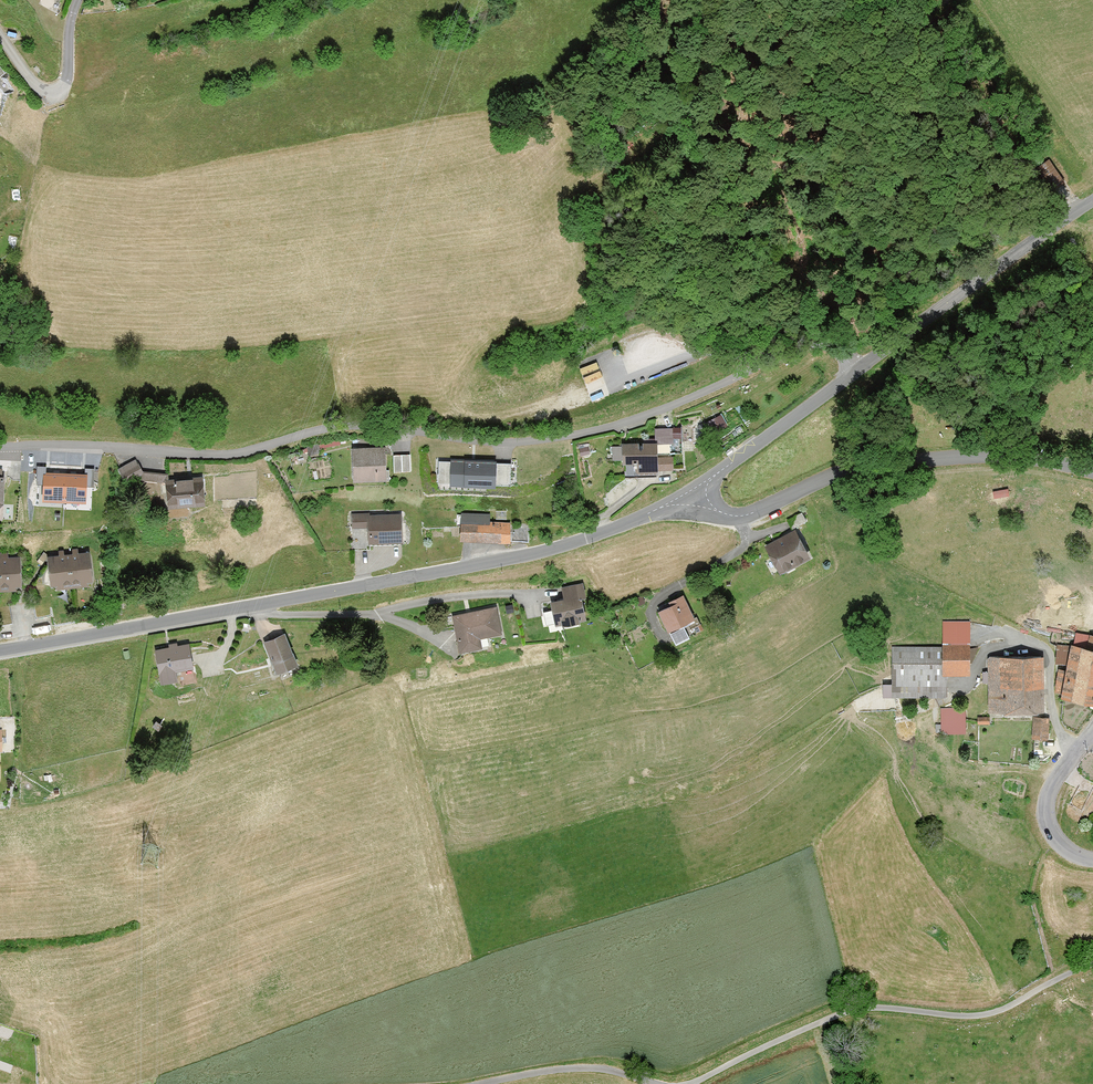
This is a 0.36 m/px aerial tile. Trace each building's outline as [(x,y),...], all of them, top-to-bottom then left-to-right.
[(1054,187),(1067,178),(1050,156),(1037,166),(1054,187)] [(656,441),(681,441),(681,425),(656,425),(656,441)] [(660,473),(660,470),(674,470),(674,457),(660,457),(660,444),(626,443),(626,472),(660,473)] [(354,481),(389,481),(388,446),(353,447),(354,481)] [(412,451),(394,452),(394,468),(412,468),(412,451)] [(136,458),(118,468),(126,481),(144,471),(136,458)] [(451,460),(439,460),(438,483),(450,483),(450,486),(495,487),(495,484),(511,485),(511,462),(496,462),(496,459),(451,458),(451,460)] [(166,470),(155,470),(155,480),(166,480),(166,470)] [(42,500),(64,501),(65,472),(44,471),(42,500)] [(65,472),(64,501),(86,502),(87,473),(65,472)] [(170,508),(207,505),(205,475),(168,478),(170,508)] [(810,521),(804,510),(787,519),(793,530),(810,521)] [(406,542),(405,512),(352,512),(352,526),(368,526),(368,543),(406,542)] [(513,541),(530,541),(531,528),(514,527),(514,522),(463,520),(462,540),(513,543),(513,541)] [(784,574),(815,557),(799,529),(768,546),(784,574)] [(73,583),(94,581),(91,550),(70,552),(73,583)] [(51,585),(73,583),(70,552),(48,554),(51,585)] [(1,587),(22,587),(21,555),(0,556),(1,587)] [(556,626),(588,619),(584,599),(587,598),(584,581),(559,586),(562,598),(550,601),(556,626)] [(670,631),(697,617),(685,596),(659,610),(670,631)] [(498,606),(453,616),(462,655),(485,650),(483,640),(505,636),(498,606)] [(889,646),(891,697),(949,695),(949,674),(974,673),(971,619),(942,620),(943,644),(889,646)] [(1058,667),(1055,691),(1062,692),(1061,697),(1092,703),(1092,635),(1075,631),(1072,644),(1058,643),(1057,661),(1068,662),(1067,668),(1058,667)] [(266,642),(279,675),(301,666),(288,634),(266,642)] [(155,648),(162,684),(179,681),(177,672),(195,668),(190,642),(155,648)] [(1045,712),(1044,653),(988,654),(989,713),(1045,712)] [(942,734),(966,733),(966,706),(942,706),(942,734)] [(1047,739),(1049,716),(1033,715),(1031,738),(1047,739)] [(978,724),(991,725),(991,716),(978,716),(978,724)]
